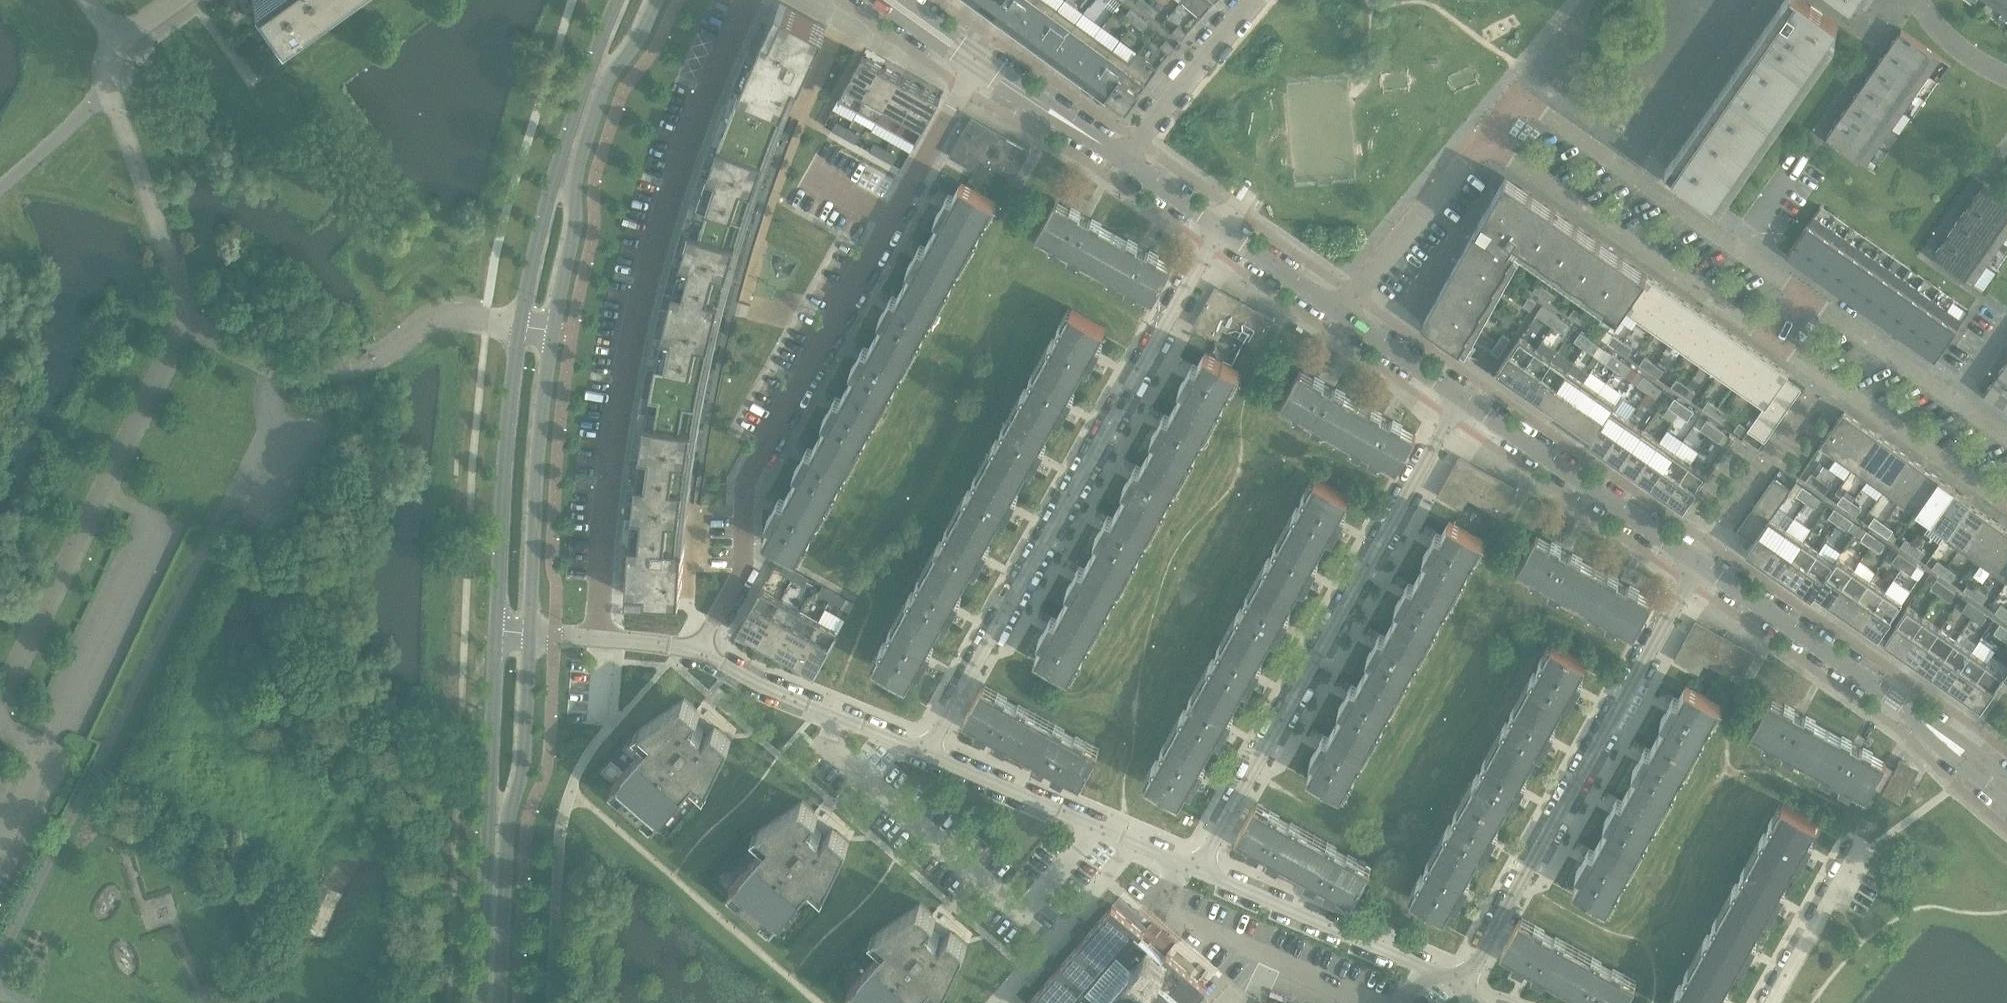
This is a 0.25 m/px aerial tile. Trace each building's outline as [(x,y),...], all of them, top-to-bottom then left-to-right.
[(278,31),(322,0),(256,0),(278,31)] [(999,14),(1009,0),(981,0),(999,14)] [(1017,27),(1037,0),(1009,0),(999,14),(1017,27)] [(1035,41),(1058,9),(1046,0),(1037,0),(1017,27),(1035,41)] [(1146,10),(1151,4),(1146,0),(1139,0),(1137,2),(1146,10)] [(1183,1),(1202,17),(1216,0),(1184,0),(1183,1)] [(1714,204),(1839,25),(1803,0),(1786,0),(1783,5),(1789,9),(1681,164),(1675,160),(1666,171),(1714,204)] [(2003,13),(2006,7),(2006,0),(1990,0),(1989,3),(2003,13)] [(799,76),(804,78),(828,27),(781,1),(755,58),(743,85),(732,113),(721,141),(711,171),(702,198),(692,228),(684,257),(676,286),(672,301),(665,330),(659,360),(653,390),(648,420),(643,450),(639,480),(636,510),(633,541),(630,571),(629,596),(682,599),(686,546),(680,546),(683,515),(686,486),(690,457),(695,428),(700,399),(705,371),(712,342),(718,313),(730,270),(738,242),(746,214),(756,187),(766,159),(776,131),(787,104),(799,76)] [(1151,4),(1146,10),(1155,17),(1160,11),(1151,4)] [(1035,41),(1054,54),(1077,23),(1058,9),(1035,41)] [(1126,16),(1134,23),(1140,17),(1131,10),(1126,16)] [(1140,17),(1134,23),(1143,31),(1149,25),(1140,17)] [(1054,54),(1072,68),(1095,36),(1077,23),(1054,54)] [(1188,34),(1178,26),(1173,32),(1182,40),(1188,34)] [(1889,48),(1929,76),(1942,58),(1902,30),(1889,48)] [(1095,36),(1072,68),(1090,81),(1113,49),(1095,36)] [(1161,47),(1171,54),(1176,48),(1167,40),(1161,47)] [(1877,66),(1917,94),(1929,76),(1889,48),(1877,66)] [(1090,81),(1108,95),(1138,55),(1136,54),(1131,62),(1113,49),(1090,81)] [(840,97),(860,108),(883,67),(863,55),(840,97)] [(1138,55),(1108,95),(1128,109),(1133,102),(1134,103),(1158,69),(1138,55)] [(1865,84),(1905,112),(1917,94),(1877,66),(1865,84)] [(860,108),(879,119),(902,77),(883,67),(860,108)] [(921,87),(902,77),(879,119),(898,129),(921,87)] [(1865,84),(1852,101),(1892,129),(1905,112),(1865,84)] [(921,87),(898,129),(918,140),(941,99),(921,87)] [(1840,119),(1880,147),(1892,129),(1852,101),(1840,119)] [(1880,147),(1840,119),(1827,138),(1867,165),(1880,147)] [(836,132),(845,137),(849,128),(841,123),(836,132)] [(988,148),(981,159),(981,160),(1015,179),(1031,150),(1030,150),(1028,154),(974,124),(967,136),(988,148)] [(849,128),(845,137),(852,141),(857,132),(849,128)] [(956,145),(981,159),(988,148),(967,136),(962,134),(956,145)] [(874,153),(882,158),(887,149),(879,144),(874,153)] [(981,160),(981,159),(956,145),(950,156),(975,170),(981,160)] [(887,149),(882,158),(890,162),(895,153),(887,149)] [(1625,309),(1647,275),(1507,177),(1422,326),(1460,353),(1507,271),(1516,256),(1521,259),(1524,254),(1618,319),(1625,309)] [(933,233),(967,252),(995,202),(987,197),(961,183),(954,196),(949,194),(936,218),(940,220),(933,233)] [(2006,227),(2006,200),(1985,184),(1972,203),(2006,227)] [(1082,261),(1095,268),(1114,234),(1082,216),(1056,202),(1037,236),(1051,243),(1049,248),(1060,255),(1063,250),(1071,254),(1068,259),(1080,265),(1082,261)] [(1999,248),(2006,237),(2006,227),(1972,203),(1960,220),(1999,248)] [(1787,256),(1802,266),(1829,227),(1815,217),(1787,256)] [(1947,238),(1987,265),(1999,248),(1960,220),(1947,238)] [(1802,266),(1817,276),(1844,237),(1829,227),(1802,266)] [(905,284),(939,303),(967,252),(933,233),(926,247),(921,244),(908,268),(913,270),(905,284)] [(1114,234),(1095,268),(1109,275),(1108,276),(1106,280),(1117,287),(1120,282),(1128,286),(1125,291),(1137,297),(1140,292),(1153,300),(1155,298),(1172,266),(1114,234)] [(1817,276),(1832,287),(1859,248),(1844,237),(1817,276)] [(1987,265),(1947,238),(1934,256),(1974,284),(1987,265)] [(1832,287),(1847,297),(1874,258),(1859,248),(1832,287)] [(1889,269),(1874,258),(1847,297),(1862,308),(1889,269)] [(1889,269),(1862,308),(1877,318),(1904,279),(1889,269)] [(1625,309),(1640,319),(1663,286),(1647,275),(1625,309)] [(1877,318),(1891,328),(1919,289),(1904,279),(1877,318)] [(1535,291),(1543,297),(1548,289),(1540,283),(1535,291)] [(877,335),(911,354),(939,303),(905,284),(898,297),(893,295),(879,319),(884,321),(877,335)] [(1640,319),(1655,330),(1679,296),(1663,286),(1640,319)] [(1548,289),(1543,297),(1552,303),(1557,295),(1548,289)] [(1919,289),(1891,328),(1906,339),(1934,300),(1919,289)] [(1231,317),(1225,328),(1224,329),(1245,340),(1259,348),(1275,319),(1274,319),(1271,323),(1217,293),(1210,306),(1231,317)] [(1655,330),(1671,341),(1694,307),(1679,296),(1655,330)] [(1524,305),(1532,311),(1538,302),(1530,297),(1524,305)] [(1906,339),(1921,349),(1949,310),(1934,300),(1906,339)] [(1199,314),(1225,328),(1231,317),(1210,306),(1205,303),(1199,314)] [(1671,341),(1687,352),(1710,318),(1694,307),(1671,341)] [(1571,316),(1580,323),(1585,315),(1576,308),(1571,316)] [(1044,360),(1078,378),(1085,365),(1090,368),(1099,353),(1103,344),(1098,342),(1106,328),(1072,309),(1044,360)] [(1949,310),(1921,349),(1936,360),(1963,321),(1949,310)] [(1544,320),(1553,326),(1560,317),(1550,311),(1544,320)] [(1225,328),(1199,314),(1193,325),(1218,339),(1224,329),(1225,328)] [(1585,315),(1580,323),(1590,329),(1595,322),(1585,315)] [(1560,317),(1553,326),(1563,333),(1569,324),(1560,317)] [(1687,352),(1702,363),(1726,329),(1710,318),(1687,352)] [(1726,329),(1702,363),(1718,373),(1741,340),(1726,329)] [(1576,342),(1585,348),(1591,339),(1582,333),(1576,342)] [(1498,343),(1506,348),(1512,339),(1504,334),(1498,343)] [(848,386),(882,405),(911,354),(877,335),(869,349),(864,346),(851,370),(856,373),(848,386)] [(1609,343),(1619,350),(1624,342),(1615,335),(1609,343)] [(1497,371),(1514,383),(1538,349),(1522,337),(1497,371)] [(1591,339),(1585,348),(1594,355),(1601,346),(1591,339)] [(1741,340),(1718,373),(1733,384),(1757,351),(1741,340)] [(1624,342),(1619,350),(1628,356),(1634,348),(1624,342)] [(1506,348),(1498,343),(1492,351),(1500,356),(1506,348)] [(1514,383),(1530,394),(1554,360),(1538,349),(1514,383)] [(1757,351),(1733,384),(1749,395),(1772,362),(1757,351)] [(1177,403),(1211,422),(1239,371),(1209,355),(1205,352),(1198,366),(1193,363),(1180,387),(1184,390),(1177,403)] [(1607,364),(1617,371),(1623,362),(1613,355),(1607,364)] [(1641,365),(1660,378),(1665,370),(1646,357),(1641,365)] [(1044,360),(1015,410),(1049,429),(1057,416),(1062,418),(1075,395),(1070,392),(1078,378),(1044,360)] [(1530,394),(1546,405),(1569,371),(1554,360),(1530,394)] [(1623,362),(1617,371),(1626,377),(1633,368),(1623,362)] [(1749,395),(1766,407),(1789,374),(1772,362),(1749,395)] [(2006,382),(2006,363),(1998,376),(2006,382)] [(1326,430),(1339,437),(1358,403),(1326,385),(1300,371),(1281,405),(1295,413),(1292,417),(1304,424),(1307,419),(1314,424),(1312,428),(1323,435),(1326,430)] [(1546,405),(1562,415),(1585,381),(1569,371),(1546,405)] [(1789,374),(1766,407),(1749,431),(1766,443),(1803,390),(1787,379),(1790,374),(1789,374)] [(1998,376),(1985,394),(2006,409),(2006,382),(1998,376)] [(1639,386),(1648,392),(1654,383),(1645,377),(1639,386)] [(1672,387),(1682,394),(1687,386),(1678,379),(1672,387)] [(1562,415),(1577,426),(1601,393),(1585,381),(1562,415)] [(1654,383),(1648,392),(1658,399),(1664,390),(1654,383)] [(363,384),(357,385),(360,395),(366,393),(363,384)] [(820,436),(854,455),(882,405),(848,386),(841,399),(836,396),(823,420),(828,423),(820,436)] [(1687,386),(1682,394),(1691,400),(1697,392),(1687,386)] [(1577,426),(1592,436),(1593,437),(1613,409),(1614,409),(1617,404),(1601,393),(1577,426)] [(1670,408),(1679,414),(1686,405),(1676,399),(1670,408)] [(1704,409),(1713,416),(1719,408),(1709,401),(1704,409)] [(1149,454),(1183,473),(1211,422),(1177,403),(1170,416),(1165,414),(1151,438),(1156,440),(1149,454)] [(1358,403),(1339,437),(1352,445),(1350,449),(1361,456),(1364,451),(1372,455),(1369,460),(1381,467),(1383,462),(1397,469),(1416,436),(1358,403)] [(1686,405),(1679,414),(1689,421),(1695,412),(1686,405)] [(1719,408),(1713,416),(1723,422),(1728,414),(1719,408)] [(1629,420),(1614,409),(1613,409),(1593,437),(1592,436),(1588,441),(1605,453),(1629,420)] [(987,461),(1021,480),(1028,467),(1033,470),(1047,446),(1042,443),(1049,429),(1015,410),(987,461)] [(1822,446),(1838,457),(1861,424),(1845,412),(1822,446)] [(1605,453),(1621,464),(1645,431),(1629,420),(1605,453)] [(1701,430),(1711,436),(1717,427),(1708,421),(1701,430)] [(1732,429),(1744,437),(1749,430),(1737,421),(1732,429)] [(1861,424),(1838,457),(1854,468),(1877,435),(1861,424)] [(1717,427),(1711,436),(1720,443),(1727,434),(1717,427)] [(1645,431),(1621,464),(1637,475),(1660,442),(1645,431)] [(1877,435),(1854,468),(1869,479),(1893,446),(1877,435)] [(799,474),(792,487),(826,506),(854,455),(820,436),(813,450),(808,447),(794,471),(799,474)] [(1637,475),(1653,486),(1676,453),(1660,442),(1637,475)] [(1869,479),(1885,490),(1909,457),(1893,446),(1869,479)] [(1676,453),(1653,486),(1668,497),(1692,464),(1676,453)] [(1128,491),(1120,505),(1154,523),(1183,473),(1149,454),(1141,467),(1136,464),(1123,488),(1128,491)] [(1885,490),(1901,501),(1924,468),(1909,457),(1885,490)] [(1021,480),(987,461),(959,511),(993,530),(1001,517),(1006,520),(1019,496),(1014,493),(1021,480)] [(1475,487),(1470,497),(1504,517),(1517,494),(1461,463),(1454,476),(1475,487)] [(1692,464),(1668,497),(1685,509),(1708,475),(1692,464)] [(1901,501),(1917,512),(1940,479),(1924,468),(1901,501)] [(1444,484),(1469,498),(1470,497),(1475,487),(1454,476),(1450,473),(1444,484)] [(1807,482),(1816,488),(1822,480),(1812,474),(1807,482)] [(1287,528),(1321,547),(1329,534),(1334,537),(1342,522),(1347,513),(1342,510),(1350,497),(1316,478),(1287,528)] [(1738,531),(1754,542),(1755,543),(1772,519),(1792,491),(1775,479),(1738,531)] [(1917,512),(1933,523),(1956,490),(1940,479),(1917,512)] [(1822,480),(1816,488),(1826,495),(1831,487),(1822,480)] [(1469,498),(1444,484),(1438,495),(1463,510),(1469,498)] [(826,506),(792,487),(785,500),(780,498),(771,513),(766,522),(771,524),(763,539),(797,558),(826,506)] [(1798,496),(1807,503),(1814,494),(1804,487),(1798,496)] [(1933,523),(1948,534),(1969,504),(1970,504),(1972,501),(1956,490),(1933,523)] [(1814,494),(1807,503),(1817,509),(1823,500),(1814,494)] [(1839,504),(1848,510),(1854,502),(1844,496),(1839,504)] [(1854,502),(1848,510),(1857,516),(1862,509),(1854,502)] [(1945,537),(1962,549),(1985,515),(1970,504),(1969,504),(1948,534),(1945,537)] [(1100,542),(1092,555),(1126,574),(1154,523),(1120,505),(1113,518),(1108,515),(1095,539),(1100,542)] [(1830,519),(1839,525),(1846,516),(1836,509),(1830,519)] [(959,511),(931,562),(965,581),(973,568),(978,570),(991,547),(986,544),(993,530),(959,511)] [(1985,515),(1962,549),(1977,560),(2001,526),(1985,515)] [(1846,516),(1839,525),(1849,532),(1855,523),(1846,516)] [(1870,526),(1880,532),(1885,524),(1876,518),(1870,526)] [(1755,543),(1754,542),(1747,552),(1764,564),(1788,530),(1772,519),(1755,543)] [(1421,572),(1456,591),(1484,540),(1475,535),(1450,521),(1442,535),(1437,532),(1424,556),(1429,559),(1421,572)] [(1885,524),(1880,532),(1889,539),(1894,531),(1885,524)] [(1993,570),(2006,551),(2006,530),(2001,526),(1977,560),(1993,570)] [(1321,547),(1287,528),(1259,579),(1293,598),(1301,585),(1306,587),(1319,564),(1314,561),(1321,547)] [(1764,564),(1780,575),(1804,542),(1788,530),(1764,564)] [(1862,541),(1871,547),(1877,538),(1868,532),(1862,541)] [(1564,595),(1577,603),(1596,567),(1563,549),(1538,535),(1518,570),(1533,578),(1530,583),(1542,589),(1544,584),(1552,589),(1549,594),(1561,600),(1564,595)] [(1877,538),(1871,547),(1881,554),(1887,545),(1877,538)] [(1902,548),(1911,554),(1916,546),(1907,540),(1902,548)] [(1804,542),(1780,575),(1796,586),(1820,553),(1804,542)] [(1916,546),(1911,554),(1921,561),(1926,553),(1916,546)] [(2006,580),(2006,551),(1993,570),(2006,580)] [(1836,564),(1835,563),(1820,553),(1796,586),(1813,598),(1816,593),(1816,592),(1836,564)] [(1893,563),(1902,569),(1909,560),(1899,554),(1893,563)] [(1064,605),(1098,624),(1126,574),(1092,555),(1085,569),(1080,566),(1067,590),(1071,593),(1064,605)] [(1816,592),(1816,593),(1832,604),(1855,570),(1838,559),(1835,563),(1836,564),(1816,592)] [(1909,560),(1902,569),(1912,576),(1918,567),(1909,560)] [(903,613),(937,632),(944,619),(949,622),(962,598),(957,595),(965,581),(931,562),(903,613)] [(1933,570),(1943,576),(1948,568),(1939,562),(1933,570)] [(785,575),(793,580),(797,571),(789,567),(785,575)] [(1596,567),(1577,603),(1590,610),(1587,615),(1599,621),(1601,616),(1609,621),(1607,626),(1618,632),(1621,627),(1635,635),(1654,600),(1596,567)] [(1948,568),(1943,576),(1952,583),(1957,575),(1948,568)] [(1855,570),(1832,604),(1847,615),(1871,581),(1855,570)] [(797,571),(793,580),(801,584),(806,575),(797,571)] [(1401,609),(1393,623),(1427,642),(1456,591),(1421,572),(1414,585),(1409,583),(1396,607),(1401,609)] [(1231,630),(1265,649),(1272,636),(1277,638),(1291,614),(1286,612),(1293,598),(1259,579),(1231,630)] [(1871,581),(1847,615),(1863,626),(1887,592),(1871,581)] [(1931,590),(1941,596),(1947,587),(1938,581),(1931,590)] [(1965,592),(1974,598),(1980,590),(1970,584),(1965,592)] [(1947,587),(1941,596),(1950,603),(1956,594),(1947,587)] [(822,596),(830,601),(835,592),(827,588),(822,596)] [(738,630),(759,641),(782,600),(761,589),(738,630)] [(1980,590),(1974,598),(1984,605),(1989,597),(1980,590)] [(835,592),(830,601),(839,605),(843,596),(835,592)] [(1887,592),(1863,626),(1880,637),(1903,604),(1887,592)] [(801,610),(782,600),(759,641),(777,652),(801,610)] [(1963,612),(1972,618),(1979,609),(1969,603),(1963,612)] [(1098,624),(1064,605),(1057,618),(1052,616),(1043,631),(1039,640),(1044,642),(1036,656),(1070,675),(1098,624)] [(2006,620),(2006,618),(2006,610),(2002,606),(1996,614),(2006,620)] [(1885,641),(1901,653),(1925,619),(1908,607),(1885,641)] [(1979,609),(1972,618),(1982,625),(1988,616),(1979,609)] [(777,652),(796,662),(819,621),(801,610),(777,652)] [(937,632),(903,613),(874,664),(908,683),(916,669),(921,672),(934,648),(929,645),(937,632)] [(1941,630),(1925,619),(1901,653),(1917,664),(1941,630)] [(819,621),(796,662),(816,674),(839,632),(819,621)] [(1372,660),(1365,674),(1399,693),(1427,642),(1393,623),(1386,636),(1381,634),(1367,658),(1372,660)] [(2004,641),(2006,637),(2006,629),(2001,625),(1995,634),(2004,641)] [(1712,652),(1707,662),(1741,682),(1754,658),(1698,627),(1691,640),(1712,652)] [(1203,680),(1237,699),(1245,686),(1249,688),(1263,665),(1258,662),(1265,649),(1231,630),(1203,680)] [(1917,664),(1933,675),(1957,641),(1941,630),(1917,664)] [(1957,641),(1933,675),(1949,686),(1973,652),(1978,645),(1962,634),(1957,641)] [(1681,649),(1706,663),(1707,662),(1712,652),(1691,640),(1687,638),(1681,649)] [(1525,694),(1559,713),(1566,700),(1571,702),(1580,687),(1585,679),(1580,676),(1587,662),(1553,643),(1525,694)] [(1706,663),(1681,649),(1675,660),(1700,674),(1706,663)] [(1988,663),(1973,652),(1949,686),(1965,697),(1988,663)] [(2005,675),(1988,663),(1965,697),(1982,709),(2005,675)] [(1344,711),(1337,724),(1371,743),(1399,693),(1365,674),(1357,687),(1353,685),(1339,709),(1344,711)] [(1203,680),(1175,731),(1209,750),(1216,737),(1221,739),(1234,715),(1230,713),(1237,699),(1203,680)] [(1658,737),(1692,757),(1721,705),(1711,699),(1687,686),(1679,700),(1675,697),(1661,721),(1666,724),(1658,737)] [(1010,745),(1023,752),(1041,719),(983,687),(965,720),(979,728),(976,733),(988,739),(990,734),(998,739),(995,744),(1007,750),(1010,745)] [(1525,694),(1496,745),(1530,764),(1538,750),(1543,753),(1557,729),(1552,726),(1559,713),(1525,694)] [(613,785),(657,823),(693,781),(707,792),(733,739),(719,728),(711,737),(690,719),(698,709),(685,698),(636,731),(650,743),(613,785)] [(1797,758),(1810,765),(1829,730),(1796,711),(1772,698),(1752,733),(1766,741),(1763,745),(1775,752),(1777,747),(1785,751),(1782,756),(1794,763),(1797,758)] [(705,711),(696,720),(709,732),(717,723),(705,711)] [(1041,719),(1023,752),(1036,760),(1033,765),(1045,771),(1048,766),(1055,771),(1053,775),(1064,782),(1067,777),(1080,785),(1099,751),(1041,719)] [(1371,743),(1337,724),(1329,738),(1325,735),(1316,750),(1311,759),(1316,761),(1308,775),(1342,794),(1371,743)] [(1829,730),(1810,765),(1823,773),(1820,777),(1832,784),(1835,779),(1842,783),(1839,788),(1851,795),(1854,790),(1867,797),(1873,786),(1886,764),(1887,762),(1829,730)] [(1209,750),(1175,731),(1146,783),(1180,801),(1188,787),(1193,790),(1198,781),(1206,766),(1202,763),(1209,750)] [(1630,787),(1665,807),(1692,757),(1658,737),(1651,750),(1647,747),(1633,771),(1638,774),(1630,787)] [(1496,745),(1468,795),(1502,814),(1510,801),(1515,804),(1528,780),(1523,777),(1530,764),(1496,745)] [(1886,764),(1873,786),(1884,792),(1883,793),(1902,803),(1906,794),(1909,790),(1905,787),(1914,771),(1901,764),(1904,759),(1903,759),(1902,758),(1896,770),(1886,764)] [(1610,825),(1603,837),(1637,857),(1665,807),(1630,787),(1623,801),(1618,798),(1605,822),(1610,825)] [(1440,846),(1474,865),(1481,852),(1486,855),(1500,831),(1495,828),(1502,814),(1468,795),(1440,846)] [(731,888),(775,925),(811,883),(825,895),(851,841),(838,830),(829,840),(808,822),(816,812),(816,811),(803,800),(754,834),(768,845),(731,888)] [(1281,863),(1295,871),(1314,837),(1256,804),(1237,838),(1250,846),(1248,851),(1259,857),(1262,852),(1270,857),(1267,862),(1279,868),(1281,863)] [(1755,855),(1789,874),(1796,861),(1801,863),(1810,848),(1814,839),(1810,837),(1817,823),(1783,804),(1755,855)] [(1314,837),(1295,871),(1308,878),(1305,883),(1317,889),(1319,884),(1327,889),(1324,893),(1336,900),(1339,895),(1353,903),(1372,869),(1314,837)] [(1637,857),(1603,837),(1595,851),(1590,848),(1581,864),(1577,872),(1582,875),(1574,889),(1608,908),(1637,857)] [(1474,865),(1440,846),(1411,897),(1445,916),(1453,902),(1458,905),(1459,904),(1471,881),(1467,878),(1474,865)] [(1727,906),(1761,925),(1768,911),(1773,914),(1786,890),(1782,887),(1789,874),(1755,855),(1727,906)] [(864,1002),(914,1002),(929,985),(943,997),(969,944),(956,932),(947,942),(926,924),(934,914),(921,902),(872,936),(886,947),(849,990),(864,1002)] [(1029,1002),(1195,1002),(1208,988),(1199,980),(1199,979),(1192,974),(1192,973),(1169,953),(1168,953),(1165,956),(1141,936),(1145,932),(1113,905),(1029,1002)] [(1727,906),(1699,956),(1732,975),(1740,962),(1744,965),(1758,941),(1753,938),(1761,925),(1727,906)] [(933,927),(946,936),(953,926),(941,917),(933,927)] [(1546,978),(1559,985),(1579,951),(1520,919),(1501,953),(1515,961),(1513,965),(1524,972),(1527,967),(1535,972),(1532,976),(1544,983),(1546,978)] [(1559,985),(1572,993),(1570,997),(1580,1002),(1582,1002),(1584,999),(1591,1002),(1626,1002),(1637,984),(1579,951),(1559,985)] [(1699,956),(1672,1002),(1723,1002),(1730,991),(1725,988),(1732,975),(1699,956)]
